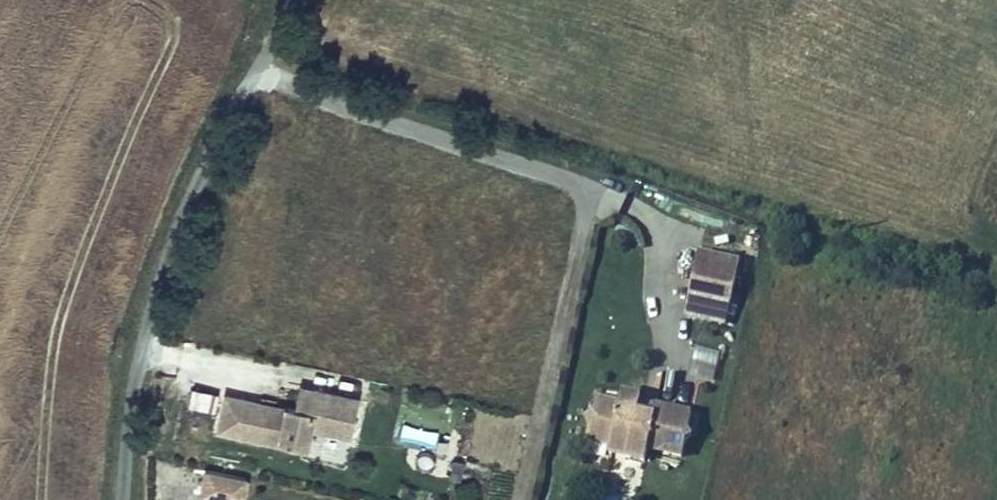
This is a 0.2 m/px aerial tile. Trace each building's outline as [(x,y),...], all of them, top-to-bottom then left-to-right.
[(737,276),(740,262),(699,252),(696,267),(737,276)] [(731,303),(737,276),(696,267),(690,294),(731,303)] [(691,381),(715,383),(718,353),(694,351),(691,381)] [(296,386),(281,383),(280,388),(295,391),(296,386)] [(341,396),(296,386),(295,391),(280,388),(276,406),(269,404),(266,415),(254,412),(257,402),(207,391),(199,426),(289,446),(293,425),(333,433),(341,396)] [(620,403),(597,397),(594,411),(585,417),(591,426),(588,440),(612,446),(628,449),(626,458),(646,463),(648,450),(683,457),(686,441),(692,437),(688,431),(692,414),(656,406),(654,416),(638,412),(640,403),(641,397),(623,393),(620,403)] [(269,404),(257,402),(254,412),(266,415),(269,404)] [(656,406),(640,403),(638,412),(654,416),(656,406)] [(399,442),(436,449),(439,432),(402,425),(399,442)] [(628,449),(612,446),(610,454),(626,458),(628,449)] [(207,470),(202,496),(219,499),(229,499),(234,475),(207,470)] [(234,475),(229,499),(244,499),(249,478),(234,475)]
